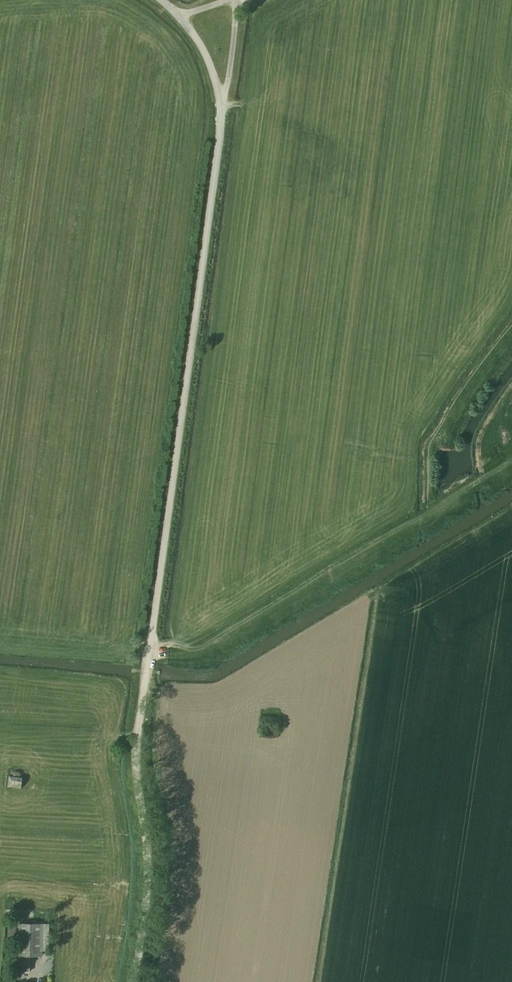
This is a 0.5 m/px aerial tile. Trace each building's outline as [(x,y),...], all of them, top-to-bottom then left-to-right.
[(271,711),(270,722),(287,723),(288,713),(271,711)] [(6,777),(6,788),(23,788),(23,777),(6,777)] [(31,922),(20,922),(19,939),(22,939),(22,946),(19,946),(19,971),(30,971),(30,955),(43,955),(43,922),(31,922)]
